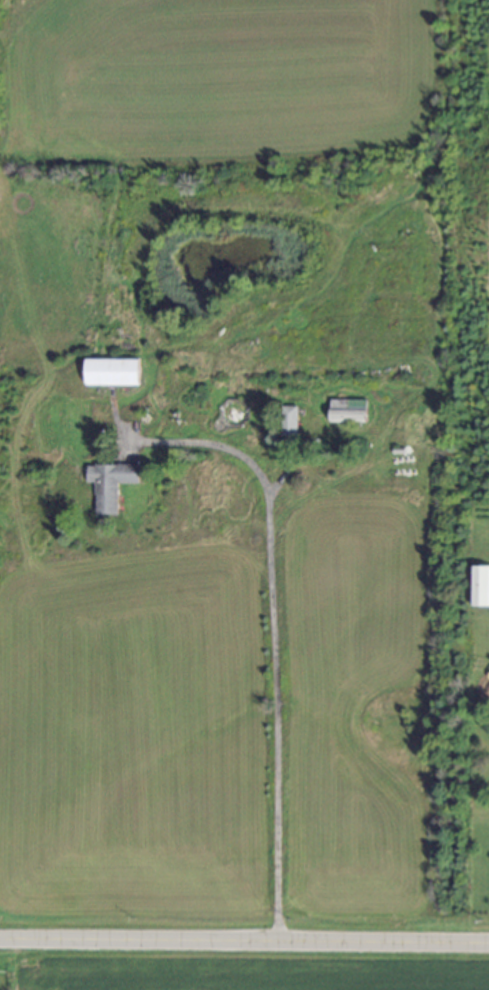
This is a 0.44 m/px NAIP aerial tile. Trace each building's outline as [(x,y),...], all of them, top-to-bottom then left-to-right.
[(139,386),(139,359),(86,359),(86,385),(139,386)] [(329,422),(365,423),(365,400),(329,400),(329,422)] [(295,437),(296,407),(281,406),(280,436),(295,437)] [(139,466),(88,465),(88,483),(96,483),(96,515),(118,515),(118,484),(139,484),(139,466)] [(471,567),(470,606),(488,607),(488,567),(471,567)]
